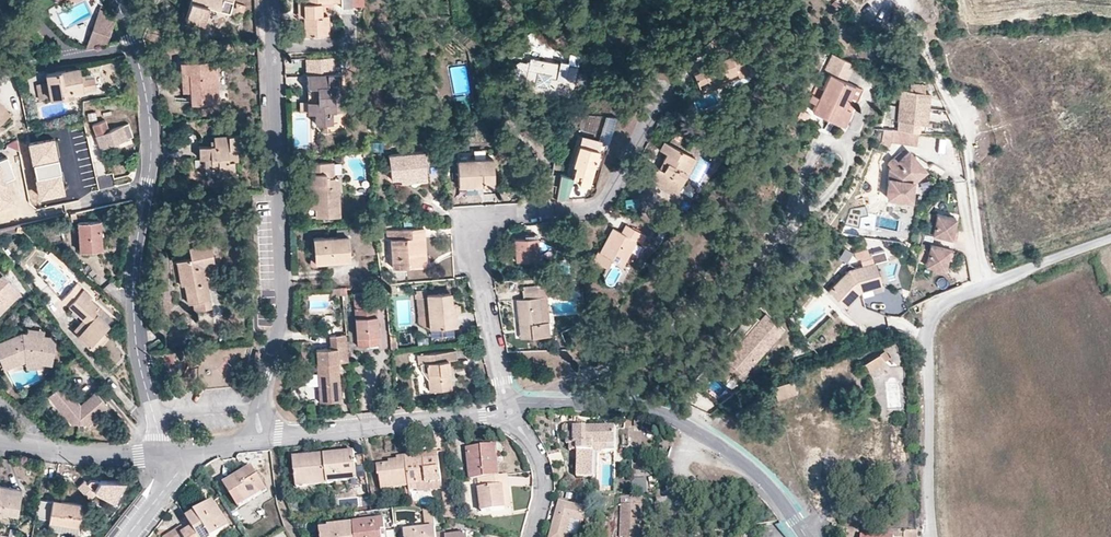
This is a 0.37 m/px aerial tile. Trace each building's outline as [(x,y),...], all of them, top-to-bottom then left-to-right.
[(208,7),(230,13),(233,0),(191,0),(185,18),(203,24),(208,7)] [(341,0),(303,0),(303,16),(304,36),(322,35),(321,16),(321,2),(341,1),(341,0)] [(109,13),(99,9),(97,14),(107,18),(109,13)] [(106,44),(115,21),(107,18),(97,14),(85,46),(106,44)] [(719,41),(713,36),(709,40),(715,46),(719,41)] [(745,66),(733,40),(717,48),(720,57),(715,59),(717,63),(711,65),(693,73),(697,83),(707,79),(710,87),(722,83),(720,77),(736,70),(745,66)] [(846,81),(854,64),(834,54),(826,72),(831,74),(824,91),(817,87),(810,102),(818,105),(814,112),(822,116),(844,126),(851,110),(843,107),(853,84),(846,81)] [(585,89),(588,67),(567,63),(567,62),(559,60),(559,62),(542,59),(541,62),(529,60),(525,63),(519,62),(516,64),(517,67),(513,70),(516,74),(511,77),(523,93),(525,91),(527,94),(537,96),(537,93),(543,94),(542,97),(572,102),(575,87),(585,89)] [(218,101),(215,60),(180,62),(182,91),(190,91),(191,103),(218,101)] [(722,83),(747,72),(745,66),(736,70),(720,77),(722,83)] [(72,91),(95,86),(94,77),(84,79),(83,75),(80,75),(78,67),(46,73),(47,82),(50,97),(62,95),(61,93),(72,91)] [(340,94),(339,73),(306,74),(307,87),(317,87),(317,101),(315,101),(315,113),(315,123),(328,123),(328,111),(335,111),(334,94),(340,94)] [(50,97),(47,82),(36,84),(39,99),(50,97)] [(924,92),(925,84),(910,82),(909,91),(924,92)] [(851,110),(861,88),(853,84),(843,107),(851,110)] [(810,102),(817,87),(813,86),(807,100),(810,102)] [(315,113),(315,101),(317,101),(317,87),(307,87),(308,113),(315,113)] [(901,90),(897,130),(903,130),(917,132),(918,123),(926,124),(930,93),(924,92),(909,91),(901,90)] [(73,96),(72,91),(61,93),(62,95),(50,97),(50,100),(73,96)] [(0,102),(0,123),(10,114),(0,102)] [(811,115),(802,111),(799,119),(808,122),(811,115)] [(822,116),(814,112),(810,123),(818,127),(822,116)] [(612,135),(617,117),(608,117),(603,133),(612,135)] [(101,148),(133,136),(128,123),(109,131),(105,120),(92,125),(101,148)] [(926,133),(926,124),(918,123),(917,132),(926,133)] [(903,130),(897,130),(883,129),(880,144),(888,146),(890,142),(916,145),(917,132),(903,130)] [(237,160),(237,148),(247,147),(246,134),(213,136),(214,140),(214,145),(210,146),(199,146),(201,173),(218,172),(219,174),(235,173),(234,160),(237,160)] [(588,187),(601,142),(581,136),(573,165),(576,166),(574,173),(581,175),(580,181),(579,184),(588,187)] [(382,151),(382,140),(368,139),(369,151),(382,151)] [(55,141),(29,146),(41,203),(67,197),(55,141)] [(677,191),(695,157),(664,141),(660,149),(667,153),(662,161),(666,163),(663,170),(658,167),(655,166),(650,177),(677,191)] [(426,175),(423,151),(388,155),(391,178),(401,177),(426,175)] [(913,182),(926,170),(910,152),(898,163),(894,158),(888,164),(892,168),(889,171),(887,198),(911,200),(913,182)] [(718,164),(721,158),(715,154),(711,160),(718,164)] [(494,187),(492,157),(456,160),(459,186),(482,185),(482,188),(485,188),(494,187)] [(15,206),(6,183),(16,179),(8,159),(0,162),(0,212),(15,206)] [(340,216),(338,178),(334,178),(333,162),(305,164),(306,185),(310,185),(311,208),(315,208),(315,216),(340,216)] [(427,181),(426,175),(401,177),(402,184),(427,181)] [(560,175),(556,200),(567,199),(572,179),(560,175)] [(935,223),(936,215),(928,213),(926,221),(935,223)] [(953,230),(956,218),(936,214),(936,215),(935,223),(926,221),(924,232),(951,239),(953,230)] [(103,253),(101,223),(79,225),(81,254),(103,253)] [(622,264),(635,240),(641,243),(645,234),(626,224),(621,232),(613,227),(600,252),(598,251),(593,259),(607,267),(611,258),(622,264)] [(19,226),(0,230),(0,235),(16,232),(21,233),(28,239),(31,235),(19,226)] [(421,265),(419,237),(424,237),(423,228),(387,230),(388,239),(391,238),(392,267),(421,265)] [(538,259),(537,234),(525,235),(525,238),(514,238),(516,260),(538,259)] [(349,259),(347,237),(337,237),(313,239),(313,241),(315,261),(328,260),(328,258),(336,257),(336,260),(338,260),(349,259)] [(315,267),(337,263),(338,262),(338,260),(336,260),(336,257),(328,258),(328,260),(315,261),(313,241),(312,242),(310,262),(311,265),(315,267)] [(211,307),(203,266),(215,264),(211,244),(189,248),(191,258),(180,260),(185,284),(188,303),(193,302),(195,310),(211,307)] [(947,260),(949,250),(930,245),(930,246),(921,244),(919,255),(927,257),(925,265),(925,266),(944,270),(947,260)] [(843,260),(851,264),(856,254),(848,250),(843,260)] [(68,266),(51,252),(48,256),(65,270),(68,266)] [(582,277),(581,255),(573,255),(574,277),(582,277)] [(925,265),(927,257),(919,255),(917,263),(925,265)] [(881,284),(874,262),(853,268),(860,290),(881,284)] [(860,290),(853,268),(849,270),(828,291),(845,306),(860,290)] [(0,270),(0,309),(19,289),(0,270)] [(382,284),(381,275),(366,276),(368,285),(374,284),(382,284)] [(392,283),(381,275),(382,284),(385,283),(392,283)] [(94,309),(97,304),(90,297),(92,295),(76,281),(62,297),(83,317),(88,322),(78,332),(77,334),(95,350),(109,335),(102,329),(109,322),(94,309)] [(387,302),(385,283),(382,284),(374,284),(375,303),(387,302)] [(379,344),(375,303),(374,284),(368,285),(352,286),(357,346),(379,344)] [(548,312),(547,296),(553,296),(552,287),(540,288),(522,290),(523,298),(516,299),(519,325),(525,324),(527,337),(549,335),(548,321),(552,321),(551,312),(548,312)] [(455,313),(454,306),(454,302),(451,302),(450,292),(427,294),(427,291),(414,292),(415,298),(416,298),(419,323),(430,328),(453,325),(456,325),(455,313)] [(805,307),(812,298),(804,292),(793,305),(799,310),(803,305),(805,307)] [(112,318),(97,304),(94,309),(109,322),(112,318)] [(749,363),(780,326),(767,315),(761,321),(749,311),(734,332),(745,341),(736,351),(749,363)] [(78,332),(88,322),(83,317),(80,320),(73,327),(78,332)] [(454,335),(453,325),(430,328),(431,337),(454,335)] [(56,336),(43,334),(26,331),(22,330),(23,334),(15,337),(14,334),(0,339),(0,359),(3,367),(26,358),(41,361),(52,363),(56,336)] [(348,347),(346,335),(329,336),(331,348),(348,347)] [(349,361),(348,347),(331,348),(316,349),(317,364),(316,364),(319,402),(341,400),(338,362),(349,361)] [(451,389),(448,360),(456,359),(455,350),(417,354),(419,363),(420,363),(421,370),(423,374),(428,373),(428,380),(430,391),(451,389)] [(869,370),(890,357),(885,350),(864,363),(869,370)] [(741,373),(749,363),(736,351),(727,361),(741,373)] [(796,393),(792,381),(773,387),(777,400),(796,393)] [(86,423),(108,405),(95,391),(80,404),(62,382),(48,394),(71,421),(86,423)] [(642,430),(643,419),(634,419),(634,429),(642,430)] [(616,445),(616,429),(603,429),(574,428),(563,427),(563,434),(566,434),(566,445),(570,445),(570,451),(578,451),(577,477),(598,478),(598,451),(616,452),(616,445)] [(628,446),(628,430),(616,429),(616,445),(628,446)] [(498,475),(496,444),(481,445),(482,450),(468,451),(470,478),(475,478),(498,475)] [(368,483),(365,455),(355,456),(354,451),(324,454),(327,482),(337,481),(358,478),(359,484),(368,483)] [(442,481),(439,456),(424,458),(424,453),(405,455),(409,484),(410,489),(418,488),(417,484),(442,481)] [(327,482),(324,454),(294,457),(297,486),(327,482)] [(409,484),(405,455),(397,456),(398,459),(389,460),(390,463),(377,464),(378,474),(380,474),(381,488),(409,484)] [(267,489),(253,466),(224,484),(239,506),(267,489)] [(507,474),(498,475),(475,478),(476,487),(480,487),(482,510),(505,507),(502,485),(508,484),(507,474)] [(359,484),(358,478),(337,481),(338,487),(359,484)] [(647,492),(647,478),(632,478),(632,492),(647,492)] [(95,488),(100,479),(91,479),(88,482),(86,480),(78,487),(83,493),(92,485),(95,488)] [(83,493),(90,500),(97,493),(115,501),(126,481),(100,479),(95,488),(92,485),(83,493)] [(443,488),(442,481),(417,484),(418,488),(418,490),(443,488)] [(511,507),(508,484),(502,485),(505,507),(511,507)] [(21,488),(0,485),(0,491),(20,494),(21,488)] [(20,494),(0,491),(0,513),(17,516),(20,494)] [(457,518),(453,491),(443,492),(446,515),(457,518)] [(642,496),(621,495),(620,536),(641,536),(641,531),(638,531),(638,526),(641,526),(642,496)] [(187,517),(214,500),(212,498),(185,515),(187,517)] [(78,526),(82,505),(52,500),(52,502),(50,513),(49,521),(78,526)] [(230,525),(214,500),(187,517),(193,527),(200,536),(211,536),(222,530),(230,525)] [(50,513),(52,502),(45,501),(43,512),(50,513)] [(586,511),(560,503),(551,536),(566,536),(567,535),(575,536),(578,536),(586,511)] [(436,527),(434,512),(424,509),(427,528),(436,527)] [(244,519),(239,512),(235,515),(239,522),(244,519)] [(383,535),(387,535),(385,519),(371,521),(371,514),(360,516),(361,522),(354,523),(356,536),(383,536),(383,535)] [(77,535),(78,526),(49,521),(47,530),(77,535)] [(354,523),(329,526),(329,528),(321,529),(322,536),(356,536),(354,523)] [(193,527),(185,532),(181,526),(164,536),(200,536),(193,527)] [(437,533),(436,527),(427,528),(405,530),(405,536),(437,536),(437,533)]
